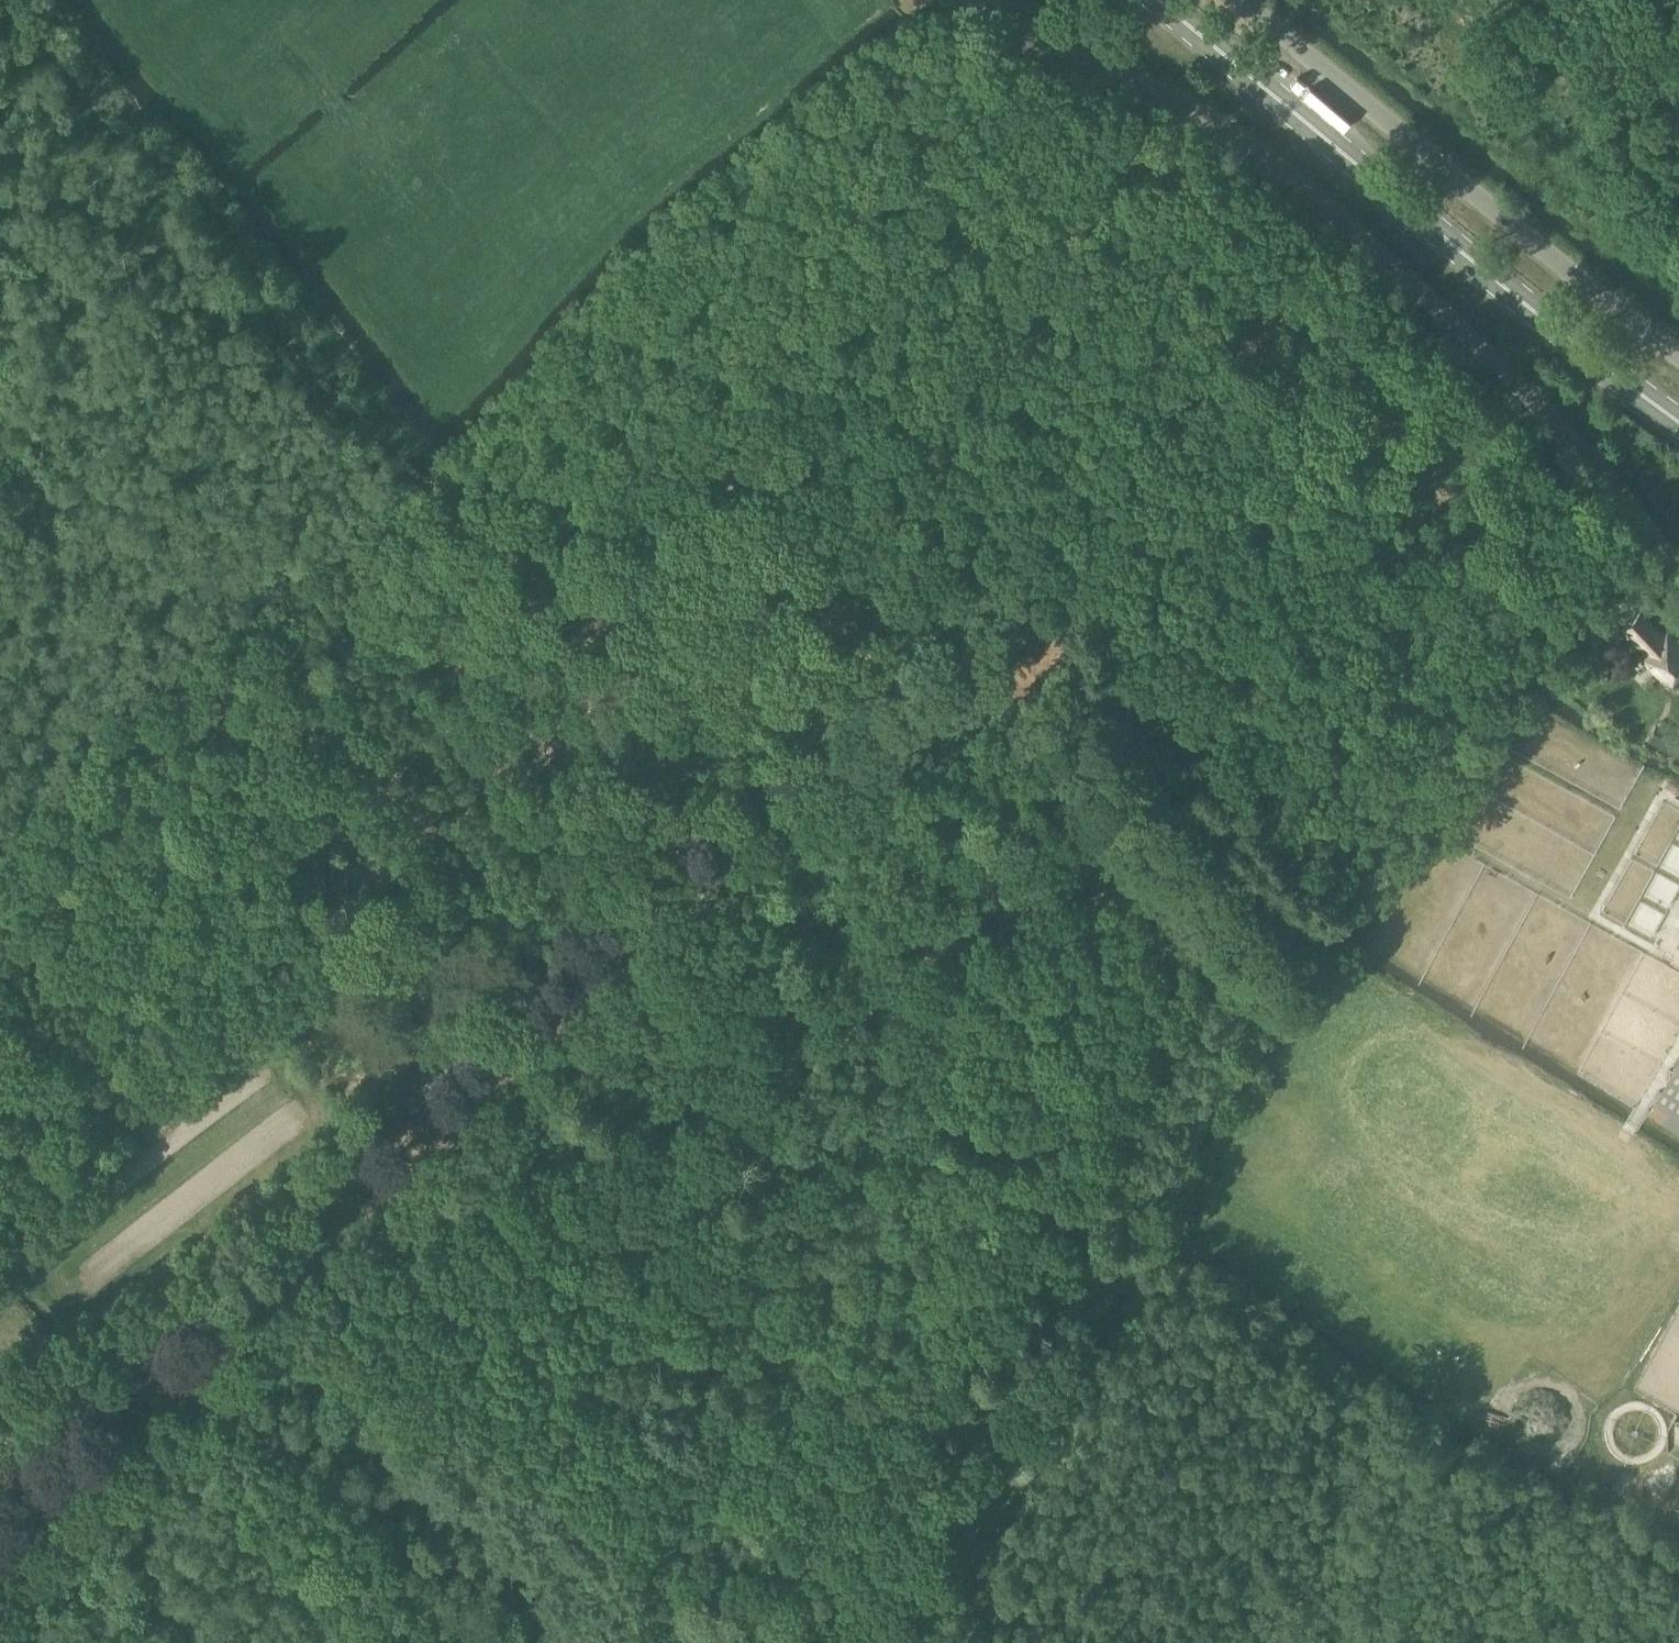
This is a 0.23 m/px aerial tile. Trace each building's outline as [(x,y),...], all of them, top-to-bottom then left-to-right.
[(1678,644),(1667,633),(1663,637),(1641,613),(1625,627),(1648,651),(1643,656),(1667,682),(1678,671),(1678,645),(1678,644)] [(1657,742),(1678,756),(1678,733),(1667,725),(1657,742)] [(1655,1103),(1656,1104),(1649,1114),(1663,1124),(1670,1112),(1678,1118),(1678,1063),(1655,1103)]
